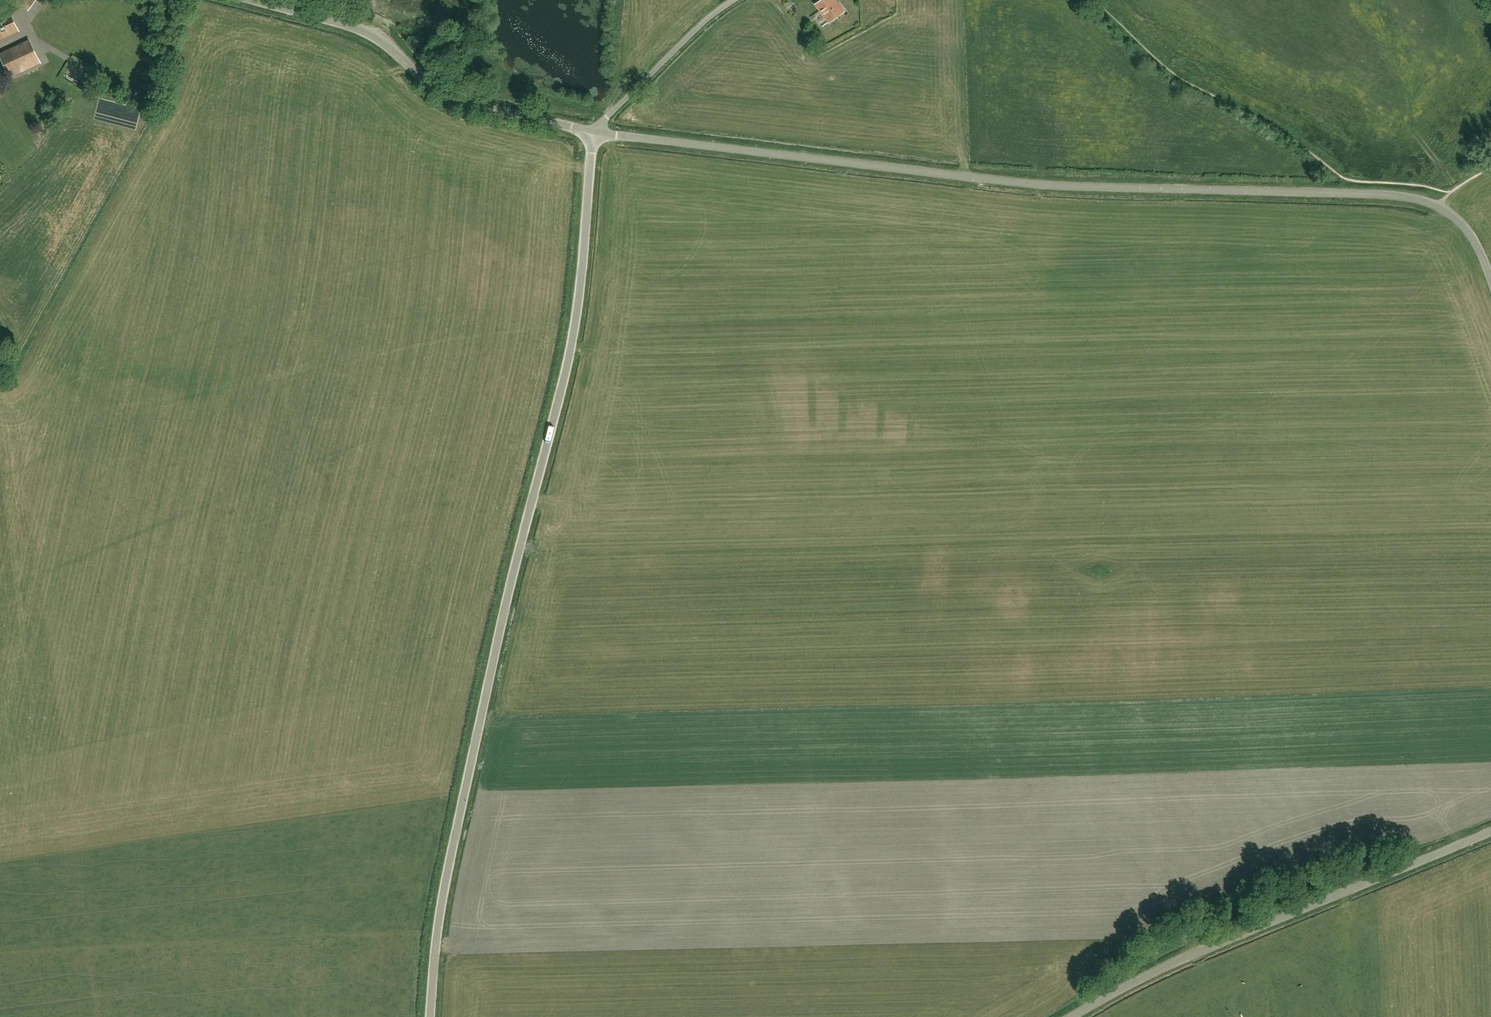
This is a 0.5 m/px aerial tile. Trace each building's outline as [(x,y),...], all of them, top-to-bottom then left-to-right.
[(28,9),(35,0),(16,0),(28,9)] [(843,11),(834,0),(820,0),(816,3),(830,22),(843,11)] [(9,12),(0,16),(0,39),(18,30),(9,12)] [(11,77),(40,63),(29,39),(0,53),(0,54),(11,77)]
